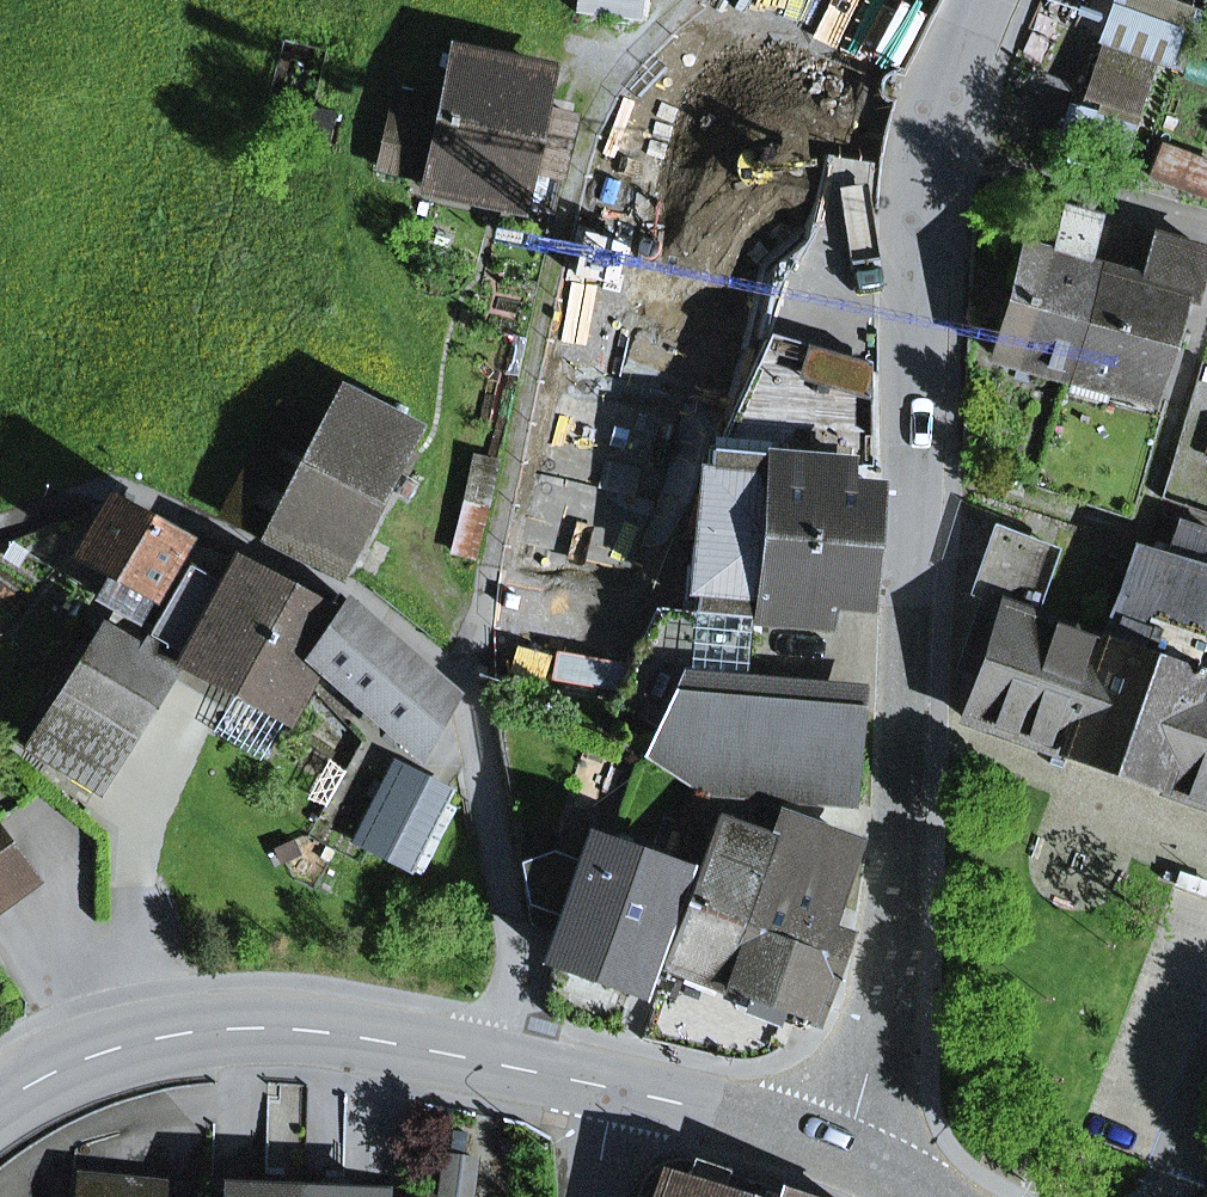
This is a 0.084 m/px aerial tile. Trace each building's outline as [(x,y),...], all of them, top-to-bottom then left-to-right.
[(576,13),(640,21),(643,0),(577,0),(576,13)] [(1151,64),(1177,74),(1190,39),(1117,12),(1104,47),(1105,48),(1151,64)] [(1105,48),(1087,99),(1133,115),(1151,64),(1105,48)] [(434,156),(428,184),(551,211),(572,118),(539,110),(547,74),(458,55),(447,102),(434,156)] [(434,156),(447,102),(397,91),(385,144),(434,156)] [(378,173),(428,184),(434,156),(385,144),(378,173)] [(1149,176),(1206,198),(1206,163),(1160,146),(1149,176)] [(1049,256),(1084,266),(1098,220),(1063,210),(1049,256)] [(1180,293),(1179,298),(1192,302),(1206,251),(1153,235),(1139,281),(1180,293)] [(1098,270),(1084,266),(1049,256),(1024,249),(995,357),(1066,376),(1098,270)] [(1180,293),(1139,281),(1098,270),(1066,376),(1150,400),(1179,298),(1180,293)] [(872,371),(871,363),(769,332),(766,340),(872,371)] [(717,452),(842,464),(872,467),(872,371),(766,340),(717,452)] [(342,393),(321,431),(269,535),(336,571),(412,428),(342,393)] [(269,535),(321,431),(281,409),(226,512),(269,535)] [(842,464),(717,452),(709,451),(707,472),(702,472),(696,532),(872,547),(877,488),(841,485),(842,464)] [(124,610),(138,618),(181,541),(112,504),(82,554),(117,574),(100,597),(124,610)] [(1164,563),(1203,577),(1206,565),(1206,532),(1197,529),(1178,522),(1164,563)] [(982,600),(1030,618),(1054,548),(994,527),(969,596),(982,600)] [(832,603),(868,606),(872,547),(696,532),(691,591),(696,591),(694,613),(752,617),(752,622),(830,628),(832,603)] [(1206,682),(1206,578),(1203,577),(1164,563),(1135,554),(1101,644),(1102,644),(1206,682)] [(224,586),(182,654),(241,688),(288,715),(318,665),(331,642),(316,628),(322,617),(237,562),(224,586)] [(182,654),(224,586),(192,567),(158,629),(153,637),(182,654)] [(451,699),(337,595),(322,617),(316,628),(331,642),(318,665),(419,753),(451,699)] [(1062,753),(1102,644),(1101,644),(1030,618),(982,600),(970,634),(992,642),(979,679),(965,717),(1062,753)] [(141,657),(153,637),(158,629),(138,618),(124,610),(106,636),(141,657)] [(685,675),(747,680),(752,622),(752,617),(694,613),(672,610),(627,709),(660,731),(685,675)] [(956,671),(979,679),(992,642),(970,634),(956,671)] [(34,746),(97,786),(168,674),(141,657),(106,636),(34,746)] [(141,657),(168,674),(182,654),(153,637),(141,657)] [(1102,644),(1062,753),(1111,770),(1206,805),(1206,682),(1102,644)] [(685,675),(660,731),(650,753),(706,790),(852,802),(860,711),(746,701),(747,680),(685,675)] [(746,701),(860,711),(862,689),(747,680),(746,701)] [(217,727),(263,756),(288,715),(241,688),(217,727)] [(442,799),(403,779),(369,845),(409,865),(442,799)] [(823,892),(837,897),(856,845),(782,818),(771,849),(750,905),(721,986),(770,1004),(765,1016),(780,1022),(785,1010),(818,1022),(847,936),(811,924),(823,892)] [(717,828),(667,963),(721,986),(750,905),(771,849),(717,828)] [(551,854),(522,865),(530,919),(563,931),(553,958),(633,988),(675,872),(561,829),(551,854)] [(31,880),(0,837),(0,902),(31,880)] [(475,1160),(444,1156),(439,1196),(470,1196),(475,1160)] [(658,1196),(721,1196),(715,1195),(723,1170),(699,1163),(691,1188),(664,1178),(658,1196)] [(79,1196),(164,1196),(165,1188),(81,1179),(79,1196)]
